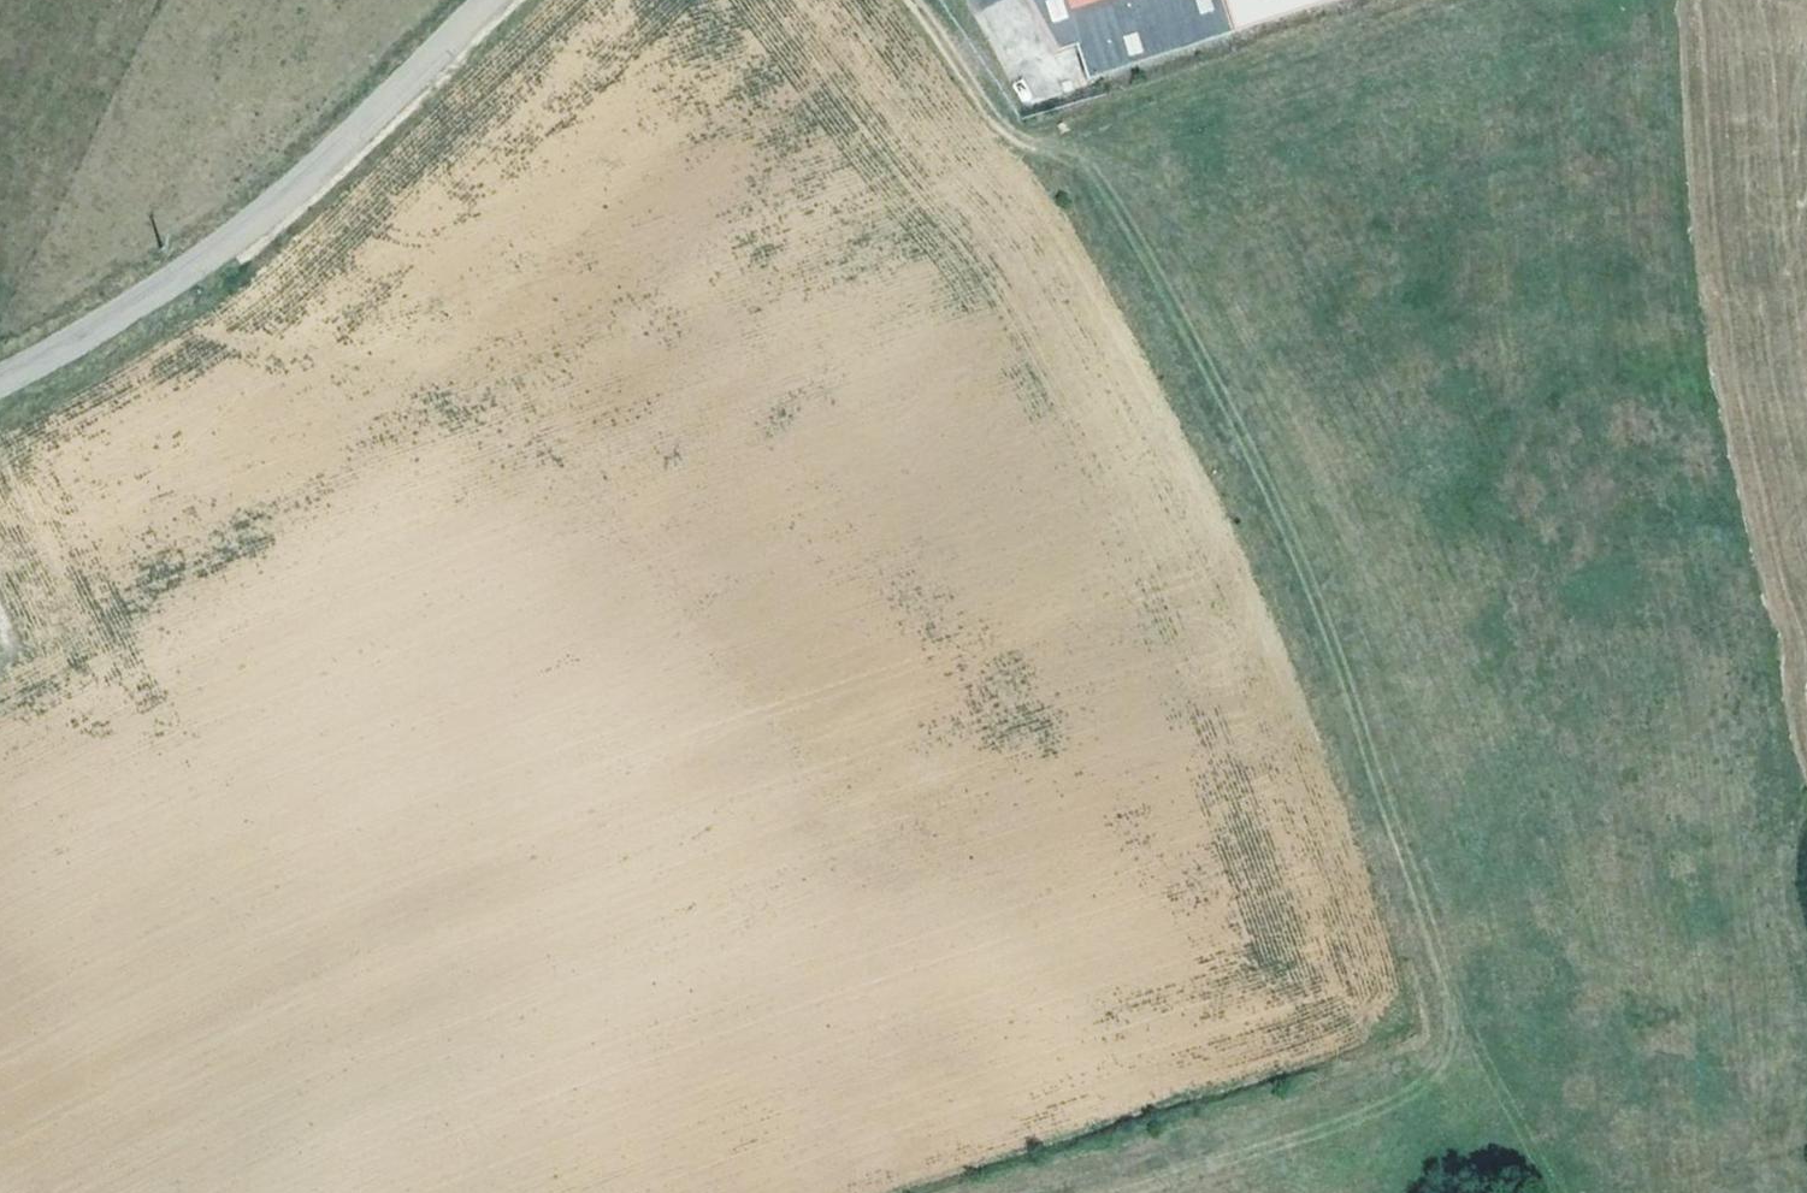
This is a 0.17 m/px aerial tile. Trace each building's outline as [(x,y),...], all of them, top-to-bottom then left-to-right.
[(1043,23),(1068,15),(1092,88),(1235,40),(1354,0),(1031,0),(1043,23)]
